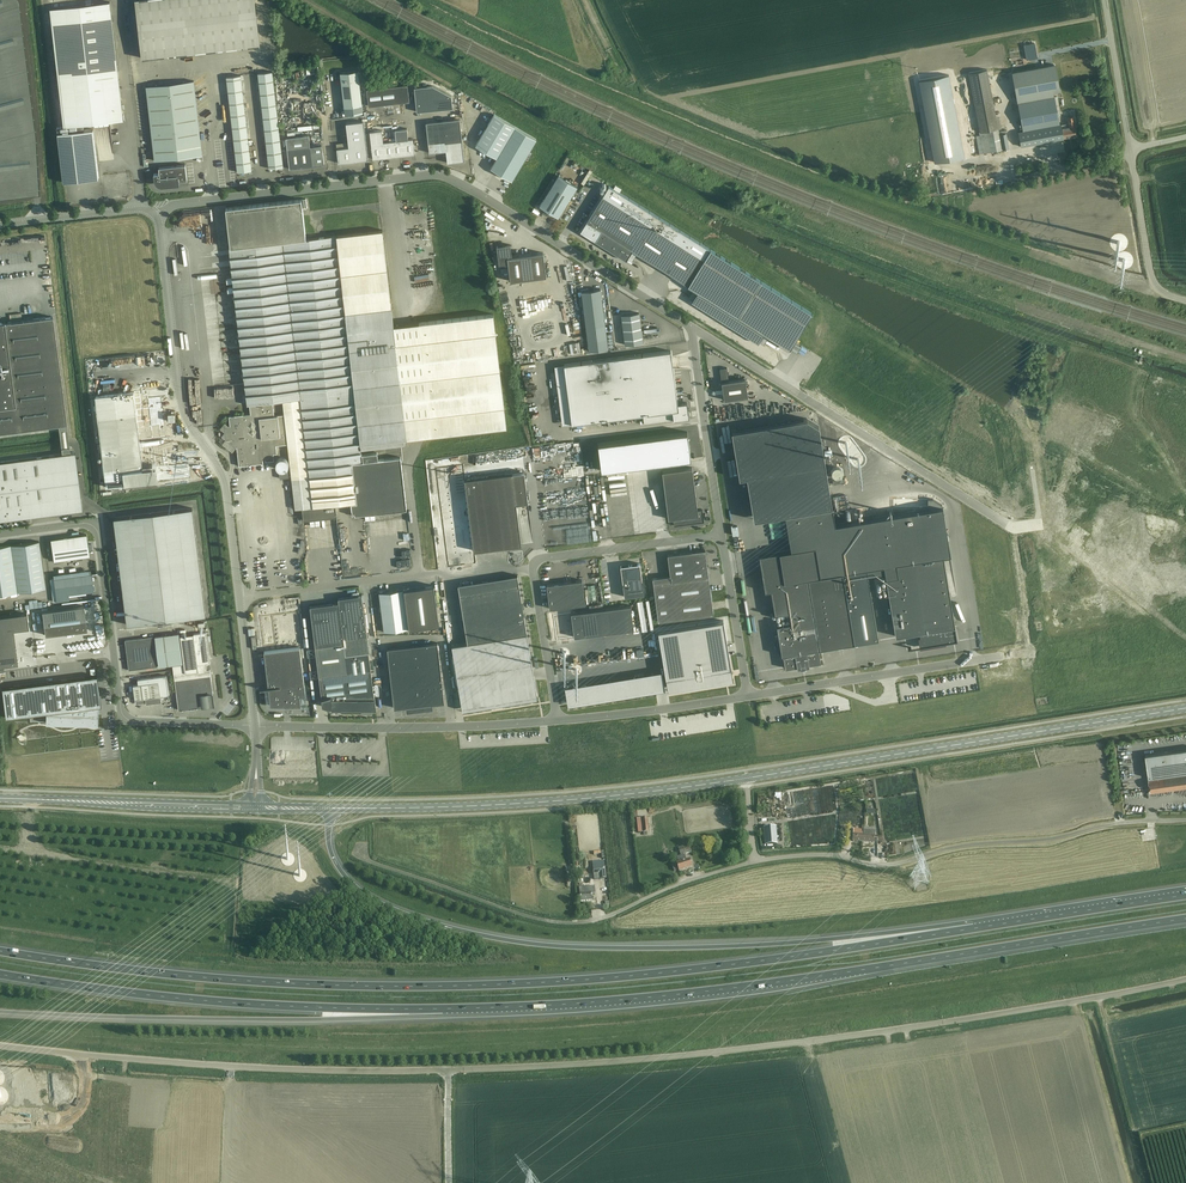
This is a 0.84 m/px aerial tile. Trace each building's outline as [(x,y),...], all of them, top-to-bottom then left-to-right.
[(40,194),(36,134),(28,75),(19,5),(17,0),(0,0),(0,199),(40,194)] [(260,44),(255,0),(136,0),(142,58),(260,44)] [(119,121),(125,120),(124,113),(123,113),(110,1),(50,8),(64,126),(57,127),(63,182),(99,178),(93,129),(84,130),(83,124),(119,120),(119,121)] [(1035,43),(1024,45),(1026,59),(1037,57),(1035,43)] [(1037,67),(1013,72),(1018,103),(1024,131),(1018,132),(1021,146),(1064,138),(1063,138),(1075,135),(1074,126),(1075,125),(1074,116),(1067,117),(1068,123),(1061,124),(1059,125),(1054,96),(1053,92),(1059,91),(1054,64),(1053,64),(1037,67)] [(974,102),(992,98),(987,68),(968,72),(974,102)] [(358,70),(340,73),(345,114),(363,112),(358,70)] [(258,73),(269,168),(283,167),(272,71),(258,73)] [(947,72),(918,77),(932,160),(962,154),(947,72)] [(226,77),(235,148),(237,172),(252,170),(241,75),(226,77)] [(194,80),(146,86),(155,160),(202,155),(194,80)] [(369,106),(409,101),(407,84),(367,89),(369,106)] [(417,111),(453,108),(451,95),(433,86),(414,88),(417,111)] [(999,134),(998,128),(993,98),(975,102),(980,132),(984,153),(1009,148),(1006,133),(999,134)] [(494,114),(476,145),(497,157),(515,126),(494,114)] [(460,119),(443,120),(426,122),(429,152),(446,150),(446,151),(447,157),(447,162),(464,160),(460,119)] [(346,123),(347,135),(349,147),(337,148),(338,163),(368,159),(364,121),(346,123)] [(536,139),(515,126),(497,157),(491,168),(512,180),(536,139)] [(382,130),(370,131),(373,159),(415,154),(413,138),(408,139),(407,128),(395,130),(396,140),(383,142),(382,130)] [(324,164),(323,155),(322,145),(310,147),(309,135),(286,137),(289,168),(324,164)] [(155,179),(156,180),(156,182),(157,183),(159,184),(160,185),(162,185),(174,184),(174,185),(179,184),(179,181),(187,180),(185,164),(159,167),(160,173),(154,173),(154,179),(155,179)] [(558,217),(577,187),(559,175),(540,206),(558,217)] [(632,250),(657,266),(688,285),(698,269),(711,249),(609,185),(580,231),(626,260),(632,250)] [(276,445),(287,444),(284,414),(274,415),(273,402),(283,401),(296,509),(302,509),(304,520),(337,517),(336,505),(351,503),(352,509),(353,515),(407,509),(401,457),(384,459),(384,458),(378,459),(377,452),(362,454),(361,449),(405,443),(404,438),(507,426),(494,314),(394,325),(383,230),(306,238),(303,208),(307,208),(306,198),(226,207),(230,247),(229,247),(247,405),(249,404),(251,413),(229,416),(230,425),(225,426),(227,440),(236,439),(239,466),(263,463),(263,460),(266,459),(266,461),(274,460),(273,453),(277,453),(276,445)] [(497,246),(499,262),(508,261),(510,281),(546,276),(543,252),(511,256),(510,244),(497,246)] [(761,281),(711,249),(698,269),(688,285),(698,291),(739,317),(761,281)] [(812,313),(761,281),(739,317),(765,333),(789,349),(793,343),(812,313)] [(608,348),(601,289),(581,291),(589,351),(608,348)] [(765,333),(739,317),(698,291),(692,301),(758,343),(765,333)] [(136,307),(118,308),(123,365),(140,364),(136,307)] [(21,313),(9,314),(10,321),(22,319),(21,313)] [(643,343),(639,313),(621,315),(625,345),(643,343)] [(33,516),(31,502),(50,499),(52,513),(82,509),(75,452),(70,453),(52,316),(5,323),(5,321),(4,321),(4,323),(2,323),(0,323),(0,432),(58,425),(62,454),(0,462),(0,520),(33,516)] [(678,404),(673,369),(671,351),(564,364),(565,372),(556,373),(561,418),(571,417),(572,424),(643,414),(644,424),(689,418),(687,402),(678,404)] [(142,372),(160,372),(160,367),(146,366),(146,369),(138,369),(138,375),(142,375),(142,372)] [(727,367),(720,368),(724,399),(748,396),(745,378),(729,381),(727,367)] [(125,484),(125,485),(158,481),(156,467),(143,468),(138,428),(145,427),(143,408),(136,409),(134,391),(95,396),(106,487),(125,484)] [(735,430),(731,431),(739,478),(747,477),(749,491),(781,485),(785,513),(785,514),(790,543),(802,541),(803,548),(815,546),(820,575),(842,572),(854,643),(878,639),(868,574),(867,571),(885,569),(889,595),(885,596),(887,607),(891,607),(896,635),(919,631),(920,636),(918,636),(920,647),(946,642),(946,641),(957,640),(943,554),(950,553),(946,530),(942,506),(835,524),(832,506),(819,425),(807,418),(803,419),(804,421),(736,432),(735,430)] [(687,432),(598,443),(602,470),(691,459),(687,432)] [(276,466),(278,468),(280,469),(280,471),(279,471),(280,478),(289,477),(288,470),(285,470),(285,469),(287,467),(288,465),(288,463),(287,460),(285,459),(283,458),(281,458),(279,458),(277,460),(276,462),(276,464),(276,466)] [(702,509),(698,510),(692,467),(662,471),(668,519),(673,518),(674,525),(704,522),(702,509)] [(524,472),(464,479),(473,551),(521,545),(516,503),(528,501),(524,472)] [(114,518),(127,624),(206,615),(192,508),(114,518)] [(943,554),(957,640),(997,633),(995,620),(1009,618),(1015,612),(1002,537),(983,524),(946,530),(950,553),(943,554)] [(50,539),(53,560),(89,555),(86,534),(50,539)] [(17,592),(46,588),(39,541),(0,546),(0,595),(17,592)] [(790,543),(791,550),(759,555),(765,591),(771,590),(775,613),(789,611),(791,622),(777,625),(781,654),(783,654),(785,668),(797,666),(797,668),(809,666),(809,664),(821,662),(818,648),(820,648),(808,577),(820,576),(820,575),(815,546),(803,548),(802,541),(790,543)] [(671,581),(653,583),(658,621),(713,614),(708,576),(707,563),(705,550),(692,552),(667,555),(671,581)] [(405,564),(405,567),(411,566),(410,556),(403,557),(403,564),(405,564)] [(621,566),(620,566),(624,597),(644,594),(640,563),(637,563),(638,564),(621,567),(621,566)] [(820,576),(808,577),(820,648),(854,643),(842,572),(820,576)] [(54,579),(50,579),(53,601),(56,601),(69,599),(68,594),(94,591),(91,574),(54,579)] [(582,580),(546,584),(549,608),(586,603),(582,580)] [(386,590),(377,591),(379,606),(381,606),(384,632),(408,629),(439,625),(434,585),(425,586),(421,587),(403,589),(397,590),(390,591),(386,591),(386,590)] [(468,643),(452,645),(463,710),(537,698),(527,633),(519,585),(460,595),(468,643)] [(339,602),(344,642),(348,642),(348,637),(367,635),(362,594),(338,597),(339,602)] [(315,646),(344,642),(339,602),(310,606),(315,646)] [(85,605),(44,610),(46,634),(88,629),(85,605)] [(608,608),(571,613),(574,637),(611,632),(608,608)] [(0,616),(0,666),(18,664),(13,630),(28,628),(26,613),(0,616)] [(724,620),(658,631),(667,687),(732,676),(731,676),(731,672),(731,671),(732,671),(724,620)] [(210,669),(207,669),(206,664),(208,664),(208,663),(210,663),(206,632),(180,635),(184,664),(173,665),(174,674),(179,710),(203,707),(203,705),(214,704),(212,693),(213,693),(210,669)] [(129,670),(157,666),(157,665),(159,665),(159,666),(183,663),(179,633),(155,636),(155,637),(154,637),(153,636),(125,640),(129,670)] [(348,642),(344,642),(345,653),(368,650),(369,651),(367,635),(348,637),(348,642)] [(344,642),(315,646),(319,675),(348,672),(345,653),(344,642)] [(387,648),(394,708),(444,702),(438,642),(387,648)] [(300,647),(264,651),(268,685),(260,686),(260,687),(268,686),(270,705),(301,706),(300,696),(306,695),(300,647)] [(348,672),(319,675),(322,704),(327,706),(331,706),(331,707),(376,708),(376,706),(375,697),(374,691),(369,651),(368,650),(345,653),(348,672)] [(85,675),(84,665),(60,668),(61,678),(85,675)] [(29,677),(44,677),(45,667),(29,667),(29,677)] [(97,675),(1,688),(5,717),(46,712),(46,723),(87,724),(97,725),(98,714),(95,714),(95,706),(98,706),(100,705),(97,675)] [(162,702),(161,696),(169,695),(167,675),(138,679),(138,684),(133,685),(136,704),(146,702),(146,704),(162,702)] [(1185,788),(1185,749),(1145,755),(1149,780),(1148,780),(1150,793),(1185,788)] [(852,810),(850,825),(855,826),(858,811),(852,810)] [(647,835),(647,832),(649,831),(647,817),(637,818),(638,833),(643,832),(644,835),(647,835)] [(863,842),(863,830),(854,829),(852,841),(863,842)] [(863,830),(863,842),(874,843),(875,831),(863,830)] [(681,855),(691,852),(689,845),(679,848),(681,855)] [(677,857),(679,863),(677,863),(679,871),(692,867),(689,859),(686,860),(684,855),(681,856),(677,857)] [(605,867),(593,869),(594,875),(599,874),(600,880),(606,879),(605,867)] [(586,886),(593,885),(592,873),(580,874),(581,881),(585,880),(586,886)] [(594,886),(579,888),(580,894),(581,902),(592,900),(591,895),(595,894),(594,886)]
